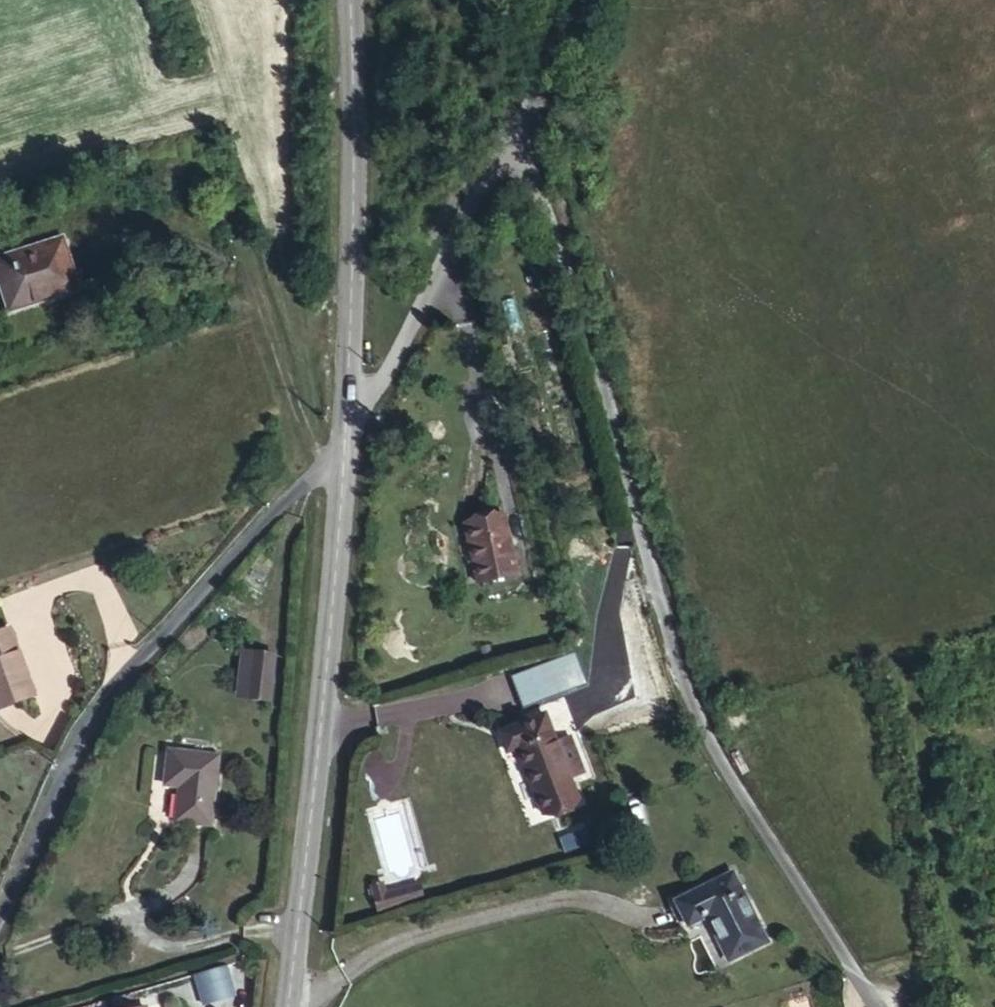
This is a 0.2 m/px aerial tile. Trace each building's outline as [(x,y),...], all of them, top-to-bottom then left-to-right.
[(63,206),(0,227),(0,268),(3,279),(79,255),(63,206)] [(507,514),(464,526),(479,585),(524,574),(507,514)] [(524,574),(479,585),(484,602),(529,592),(524,574)] [(8,584),(0,587),(0,665),(34,651),(8,584)] [(235,699),(273,701),(275,650),(237,648),(235,699)] [(517,748),(526,745),(550,816),(573,808),(572,803),(588,796),(581,777),(595,773),(583,736),(569,741),(558,710),(510,729),(517,748)] [(205,823),(215,753),(164,747),(159,785),(170,786),(165,817),(205,823)] [(590,802),(588,796),(572,803),(573,808),(590,802)] [(401,898),(396,882),(385,885),(381,876),(365,880),(373,906),(401,898)] [(415,876),(396,882),(401,898),(419,893),(415,876)] [(748,879),(679,896),(686,924),(708,919),(720,967),(767,954),(748,879)] [(233,954),(202,963),(210,992),(242,982),(233,954)] [(150,994),(113,1003),(114,1006),(152,1006),(150,994)]
